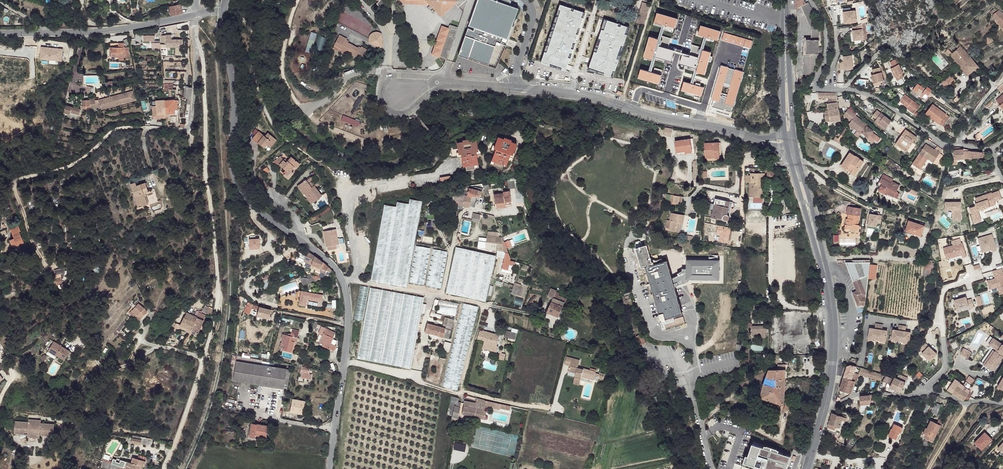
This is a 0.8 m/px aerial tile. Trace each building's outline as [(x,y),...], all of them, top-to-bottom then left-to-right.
[(380,0),(377,4),(381,8),(387,2),(387,0),(380,0)] [(426,0),(428,4),(430,5),(441,17),(455,4),(458,7),(466,0),(423,0),(426,0)] [(458,56),(496,68),(506,46),(518,19),(515,19),(519,9),(510,6),(511,1),(509,0),(478,0),(458,56)] [(796,9),(801,7),(807,19),(812,29),(811,37),(812,42),(805,41),(804,54),(803,74),(810,74),(815,69),(818,64),(819,54),(819,44),(820,44),(820,35),(819,35),(819,29),(820,29),(820,26),(820,24),(814,14),(815,14),(808,3),(807,3),(805,0),(797,0),(796,9)] [(651,5),(642,2),(636,22),(645,25),(651,5)] [(584,12),(560,4),(540,64),(565,72),(584,12)] [(169,8),(171,15),(182,13),(181,5),(169,6),(169,8)] [(852,12),(844,13),(845,24),(856,22),(856,11),(852,12)] [(998,11),(993,15),(1002,29),(1002,14),(1002,13),(1000,15),(998,11)] [(677,19),(657,13),(654,22),(662,24),(664,25),(674,28),(677,19)] [(629,27),(604,19),(587,71),(612,79),(629,27)] [(664,25),(662,24),(658,40),(652,60),(649,72),(651,73),(655,60),(658,46),(661,36),(663,30),(664,25)] [(432,54),(440,57),(449,28),(442,25),(432,54)] [(449,28),(440,57),(446,60),(458,28),(450,25),(449,28)] [(721,32),(700,26),(699,31),(697,35),(703,37),(704,37),(707,37),(714,39),(718,40),(721,32)] [(862,30),(852,30),(853,41),(863,39),(862,30)] [(383,40),(381,33),(380,33),(378,32),(375,32),(373,33),(371,34),(369,36),(368,40),(369,43),(377,47),(379,47),(381,48),(382,47),(383,40)] [(753,41),(724,32),(721,41),(751,49),(753,41)] [(339,33),(333,44),(341,48),(340,50),(347,54),(348,53),(353,44),(346,40),(347,38),(339,33)] [(670,39),(661,36),(658,46),(668,49),(670,39)] [(658,40),(649,37),(642,58),(652,60),(658,40)] [(707,37),(704,37),(701,48),(698,58),(695,68),(694,71),(690,84),(693,85),(696,73),(703,51),(707,37)] [(353,44),(348,53),(363,61),(369,50),(361,46),(359,48),(353,44)] [(701,48),(693,45),(689,55),(698,58),(701,48)] [(978,66),(960,45),(950,55),(960,67),(967,75),(978,66)] [(118,47),(109,47),(109,56),(114,55),(114,56),(119,56),(119,60),(124,60),(124,57),(128,57),(128,52),(123,52),(123,46),(118,47)] [(658,46),(655,60),(664,62),(665,60),(671,61),(673,53),(674,51),(658,46)] [(711,53),(703,51),(696,73),(705,75),(708,62),(710,63),(712,57),(710,56),(711,53)] [(689,55),(683,53),(682,55),(680,64),(686,66),(685,69),(694,71),(695,68),(698,58),(689,55)] [(851,55),(843,56),(843,61),(844,70),(853,69),(851,55)] [(896,59),(892,61),(894,67),(896,70),(894,71),(899,80),(905,76),(904,73),(905,72),(901,63),(900,60),(896,59)] [(744,72),(721,65),(711,100),(714,101),(712,107),(731,113),(744,72)] [(649,72),(640,70),(638,79),(658,84),(661,76),(660,75),(653,73),(651,73),(649,72)] [(883,73),(874,77),(877,85),(878,87),(880,87),(885,86),(883,83),(886,82),(883,73)] [(929,84),(924,81),(924,82),(928,85),(927,87),(931,91),(932,88),(929,84)] [(690,84),(683,82),(681,91),(685,92),(685,94),(694,97),(694,99),(699,100),(700,96),(701,97),(704,88),(693,85),(690,84)] [(928,85),(924,82),(921,84),(919,88),(926,92),(928,94),(931,91),(927,87),(928,85)] [(836,93),(818,93),(818,98),(832,98),(833,103),(828,104),(828,108),(829,112),(839,110),(838,101),(837,95),(836,93)] [(907,109),(907,110),(914,115),(919,107),(904,96),(899,103),(895,108),(898,110),(902,105),(907,109)] [(157,114),(165,113),(164,100),(164,99),(156,100),(157,114)] [(164,100),(165,113),(174,112),(173,99),(164,100)] [(950,107),(937,99),(936,101),(949,109),(950,107)] [(154,118),(165,117),(165,113),(157,114),(156,100),(152,100),(154,118)] [(936,101),(935,100),(930,109),(936,113),(936,114),(943,119),(949,109),(936,101)] [(66,104),(65,108),(80,112),(82,108),(66,104)] [(849,108),(846,112),(854,119),(852,121),(849,124),(861,135),(862,134),(867,128),(868,127),(856,116),(857,115),(849,108)] [(953,111),(949,109),(943,119),(947,121),(953,111)] [(839,110),(829,112),(830,115),(831,121),(840,120),(839,110)] [(883,114),(879,111),(874,116),(878,119),(876,122),(886,130),(893,122),(883,114)] [(846,112),(844,114),(852,121),(854,119),(846,112)] [(359,122),(343,115),(341,121),(358,127),(359,122)] [(662,129),(661,135),(672,137),(673,128),(666,127),(666,130),(662,129)] [(867,128),(862,134),(868,139),(873,133),(867,128)] [(257,130),(251,138),(255,143),(257,141),(263,146),(265,143),(268,144),(273,137),(266,131),(264,135),(257,130)] [(919,137),(907,130),(900,141),(911,148),(915,143),(919,137)] [(505,148),(504,157),(513,159),(514,156),(515,156),(515,159),(520,159),(521,150),(522,145),(524,146),(525,136),(519,135),(519,134),(511,133),(511,134),(505,133),(504,143),(503,145),(506,145),(505,148)] [(467,154),(469,163),(487,160),(485,150),(484,147),(486,147),(486,145),(485,136),(476,137),(476,136),(469,137),(469,139),(463,140),(464,150),(465,151),(467,151),(467,154)] [(675,140),(677,151),(693,149),(691,138),(675,140)] [(677,151),(677,154),(686,153),(686,154),(696,153),(694,138),(691,138),(693,149),(677,151)] [(918,145),(915,143),(911,148),(900,141),(898,144),(912,154),(918,145)] [(718,143),(704,143),(705,159),(719,159),(718,143)] [(925,146),(919,154),(911,166),(916,168),(919,170),(925,174),(930,167),(924,163),(921,161),(923,157),(927,159),(932,163),(936,166),(942,157),(938,154),(925,146)] [(964,149),(954,147),(955,150),(953,150),(954,158),(951,159),(950,165),(956,165),(957,160),(965,159),(964,149)] [(967,149),(964,149),(965,159),(983,157),(983,159),(987,158),(987,152),(982,152),(970,151),(970,150),(967,150),(967,149)] [(864,162),(849,152),(840,166),(855,176),(864,162)] [(282,155),(273,159),(274,163),(277,162),(286,169),(283,173),(288,177),(293,171),(288,167),(292,163),(294,164),(297,161),(291,155),(286,160),(283,158),(282,155)] [(767,170),(767,176),(774,176),(774,169),(776,169),(776,167),(765,167),(765,170),(767,170)] [(750,182),(750,196),(763,196),(763,182),(764,182),(764,172),(749,173),(749,175),(745,175),(745,181),(750,182)] [(305,177),(299,182),(306,189),(307,190),(305,192),(313,200),(322,193),(314,183),(316,181),(311,174),(306,178),(305,177)] [(893,180),(884,174),(879,183),(882,184),(881,186),(878,191),(887,195),(888,194),(894,197),(897,192),(900,186),(892,182),(893,180)] [(447,177),(448,184),(460,182),(460,178),(457,178),(456,175),(447,177)] [(303,191),(306,189),(299,182),(297,184),(303,191)] [(131,184),(139,207),(145,205),(142,197),(146,195),(145,193),(149,191),(147,183),(137,186),(136,183),(131,184)] [(466,194),(464,205),(474,207),(474,206),(469,205),(470,201),(475,202),(476,197),(477,195),(480,196),(482,187),(478,186),(477,189),(472,188),(471,191),(468,190),(468,191),(465,191),(464,190),(464,194),(466,194)] [(494,191),(495,205),(507,204),(507,199),(514,199),(512,188),(504,189),(504,191),(499,192),(499,191),(494,191)] [(448,193),(446,201),(457,204),(460,193),(460,192),(453,191),(452,194),(448,193)] [(974,224),(981,221),(979,212),(995,205),(995,202),(1002,199),(998,191),(992,193),(991,192),(975,198),(977,204),(975,205),(976,206),(969,209),(974,224)] [(460,193),(457,204),(464,205),(466,194),(464,194),(460,193)] [(715,197),(711,216),(717,217),(717,216),(724,217),(725,219),(726,219),(727,219),(728,218),(729,217),(729,216),(728,215),(727,214),(726,213),(729,200),(715,197)] [(961,202),(944,202),(945,211),(953,211),(953,222),(960,222),(962,220),(961,202)] [(858,207),(845,204),(843,212),(846,213),(856,215),(858,207)] [(473,212),(471,220),(479,221),(481,214),(473,212)] [(667,219),(666,227),(670,228),(670,230),(675,230),(677,221),(680,221),(683,222),(684,214),(671,212),(669,219),(667,219)] [(856,215),(846,213),(844,223),(847,224),(846,227),(856,229),(856,225),(855,223),(853,223),(853,218),(856,219),(856,215)] [(924,225),(908,219),(905,230),(920,236),(924,225)] [(731,228),(718,225),(716,234),(719,234),(718,242),(727,244),(731,228)] [(14,240),(18,247),(24,244),(17,228),(12,231),(13,233),(12,234),(14,240)] [(336,230),(323,232),(326,248),(329,247),(330,251),(337,249),(335,240),(338,239),(336,230)] [(992,251),(997,250),(992,233),(977,237),(981,252),(991,249),(992,251)] [(505,255),(511,256),(503,238),(488,235),(486,247),(504,251),(503,252),(506,253),(505,255)] [(962,241),(943,247),(946,259),(952,257),(953,261),(967,257),(962,241)] [(645,265),(659,319),(664,318),(664,317),(672,315),(680,313),(673,287),(671,280),(666,260),(662,261),(661,257),(653,259),(654,262),(652,263),(646,243),(634,246),(640,266),(645,265)] [(455,247),(447,293),(486,300),(494,254),(455,247)] [(308,251),(304,260),(311,264),(320,268),(325,270),(330,272),(331,270),(314,255),(308,251)] [(293,254),(293,255),(297,257),(296,260),(301,263),(303,258),(298,256),(293,254)] [(708,261),(686,260),(686,269),(685,280),(688,280),(719,280),(720,261),(718,261),(718,255),(709,255),(708,261)] [(504,259),(502,269),(508,270),(509,264),(512,265),(512,261),(504,259)] [(849,261),(842,261),(855,289),(850,291),(857,304),(860,303),(865,305),(868,278),(870,263),(871,259),(849,259),(849,261)] [(933,261),(925,260),(923,275),(930,276),(933,261)] [(877,264),(870,263),(868,278),(875,279),(877,264)] [(993,270),(994,278),(986,280),(989,289),(997,287),(999,295),(1002,294),(1002,271),(1002,268),(993,270)] [(678,276),(671,280),(673,287),(688,282),(688,280),(685,280),(686,269),(682,270),(682,272),(677,274),(678,276)] [(524,296),(526,284),(513,282),(511,294),(524,296)] [(549,291),(548,296),(553,298),(555,293),(557,290),(551,288),(551,287),(549,291)] [(553,298),(547,312),(559,317),(561,314),(564,306),(565,307),(567,307),(568,303),(567,303),(568,299),(567,299),(566,297),(555,293),(553,298)] [(966,297),(953,300),(957,313),(974,307),(971,299),(967,300),(966,297)] [(358,359),(411,367),(422,298),(418,298),(417,305),(415,305),(414,312),(398,310),(398,312),(382,309),(382,308),(380,308),(379,312),(377,311),(377,308),(371,307),(371,302),(367,301),(358,359)] [(455,316),(457,303),(438,299),(436,312),(455,316)] [(249,301),(247,304),(251,307),(258,311),(256,316),(269,319),(271,309),(259,306),(249,301)] [(138,303),(132,310),(138,315),(142,318),(147,311),(138,303)] [(246,303),(242,310),(248,313),(249,310),(251,307),(247,304),(246,303)] [(185,312),(183,317),(190,320),(193,315),(185,312)] [(197,317),(191,330),(198,333),(205,315),(200,312),(197,317)] [(183,317),(179,324),(191,330),(197,317),(196,316),(193,315),(190,320),(183,317)] [(428,323),(425,331),(443,337),(445,328),(428,323)] [(766,336),(766,324),(751,325),(751,337),(766,336)] [(874,329),(869,328),(868,339),(886,341),(887,331),(882,330),(883,325),(875,324),(874,329)] [(898,330),(893,329),(891,340),(909,342),(910,332),(905,331),(906,326),(899,325),(898,330)] [(325,329),(321,327),(318,333),(322,335),(319,342),(323,344),(322,345),(329,349),(334,351),(336,346),(332,344),(330,343),(333,338),(330,337),(333,332),(325,329)] [(501,334),(481,329),(479,337),(486,339),(484,347),(499,351),(500,345),(498,345),(501,334)] [(506,329),(505,336),(516,338),(517,332),(506,329)] [(283,350),(291,353),(294,343),(291,341),(292,338),(297,339),(299,332),(292,330),(290,337),(283,335),(282,340),(283,341),(283,345),(284,346),(283,350)] [(634,333),(638,343),(644,341),(640,331),(634,333)] [(992,337),(987,343),(990,345),(992,347),(982,361),(979,359),(977,362),(984,367),(985,364),(991,369),(1002,353),(1002,346),(992,337)] [(46,354),(54,358),(56,355),(65,359),(70,349),(52,341),(46,354)] [(925,342),(918,349),(931,361),(938,353),(925,342)] [(961,345),(957,351),(965,356),(969,351),(961,345)] [(990,345),(979,359),(982,361),(992,347),(990,345)] [(76,348),(68,356),(76,363),(77,362),(83,368),(90,361),(76,348)] [(261,360),(237,356),(236,360),(232,381),(282,389),(286,370),(260,365),(261,360)] [(568,356),(566,364),(571,365),(581,368),(581,367),(582,363),(573,361),(574,357),(568,356)] [(865,362),(857,359),(855,365),(864,368),(865,362)] [(877,365),(865,362),(864,368),(875,371),(877,365)] [(577,373),(575,381),(581,382),(584,371),(586,372),(585,375),(589,376),(590,374),(591,369),(581,367),(581,368),(571,365),(569,371),(577,373)] [(851,365),(847,367),(844,379),(855,381),(858,374),(855,373),(857,367),(855,366),(851,365)] [(861,368),(859,375),(881,381),(883,374),(878,373),(861,368)] [(767,370),(763,379),(784,379),(784,369),(767,369),(767,370)] [(897,373),(894,378),(899,381),(903,376),(897,373)] [(888,376),(886,375),(883,381),(887,383),(890,385),(890,387),(891,388),(895,390),(899,381),(894,378),(893,380),(891,378),(888,376)] [(908,379),(903,376),(899,381),(895,390),(900,393),(908,379)] [(966,381),(972,384),(975,379),(968,376),(966,381)] [(757,397),(757,405),(762,407),(763,404),(776,408),(775,411),(780,412),(783,405),(784,379),(763,379),(762,381),(757,397)] [(855,381),(844,379),(840,391),(851,394),(855,381)] [(955,379),(952,383),(957,387),(962,390),(965,387),(959,383),(960,382),(955,379)] [(947,390),(953,393),(957,387),(952,383),(947,390)] [(957,387),(953,393),(958,397),(962,390),(957,387)] [(963,391),(962,390),(958,397),(964,401),(965,398),(969,399),(972,395),(969,393),(968,394),(963,391)] [(452,396),(447,414),(451,415),(450,418),(458,420),(461,406),(457,405),(459,398),(452,396)] [(873,396),(860,396),(860,405),(871,404),(871,402),(873,402),(873,396)] [(465,400),(463,413),(485,419),(486,411),(484,411),(486,405),(495,408),(497,402),(486,401),(479,399),(477,403),(465,400)] [(292,401),(289,413),(302,415),(304,404),(292,401)] [(941,406),(936,405),(933,413),(938,414),(941,406)] [(846,418),(833,413),(828,428),(842,433),(846,418)] [(937,422),(932,420),(927,430),(925,430),(923,434),(934,439),(942,421),(939,419),(937,422)] [(8,425),(8,430),(12,430),(12,436),(18,435),(22,435),(22,437),(34,437),(34,435),(38,435),(43,434),(43,429),(47,429),(47,424),(33,425),(33,422),(21,422),(21,425),(8,425)] [(252,429),(250,437),(256,438),(257,435),(267,437),(269,426),(252,423),(252,429)] [(903,429),(894,425),(892,430),(891,430),(888,438),(896,441),(899,434),(901,434),(903,429)] [(252,429),(250,428),(248,439),(259,441),(259,438),(267,439),(267,437),(257,435),(256,438),(250,437),(252,429)] [(996,441),(987,433),(977,444),(986,453),(996,441)] [(934,439),(923,434),(922,437),(932,442),(934,439)] [(840,435),(838,441),(845,443),(847,437),(840,435)] [(131,436),(131,438),(139,440),(139,438),(141,438),(140,440),(141,440),(140,444),(145,445),(146,439),(131,436)] [(464,451),(466,445),(455,442),(453,449),(464,451)] [(742,465),(756,468),(787,468),(790,458),(778,454),(779,451),(764,447),(763,449),(751,446),(748,458),(745,457),(742,465)] [(119,466),(123,467),(123,466),(131,468),(139,468),(141,466),(144,466),(145,461),(138,458),(133,457),(131,462),(122,459),(119,466)]
